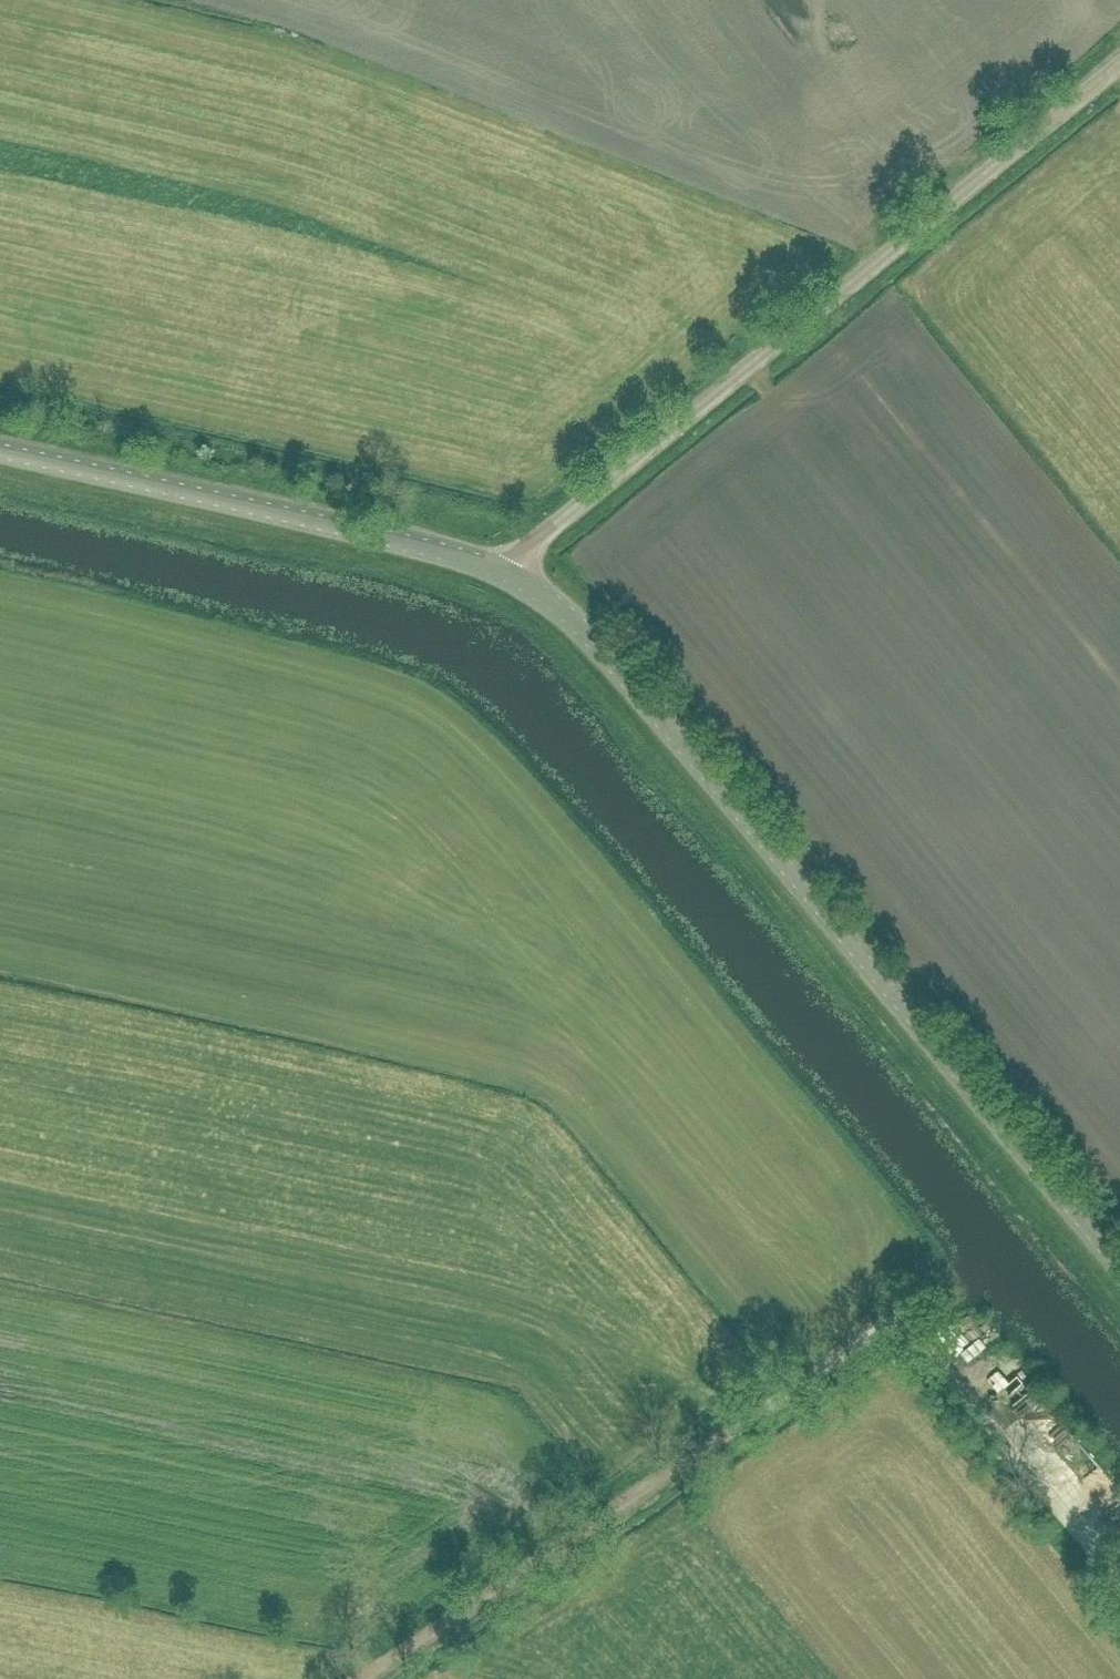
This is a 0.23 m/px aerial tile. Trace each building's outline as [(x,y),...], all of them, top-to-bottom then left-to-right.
[(966,1375),(984,1361),(975,1350),(957,1365),(966,1375)]
